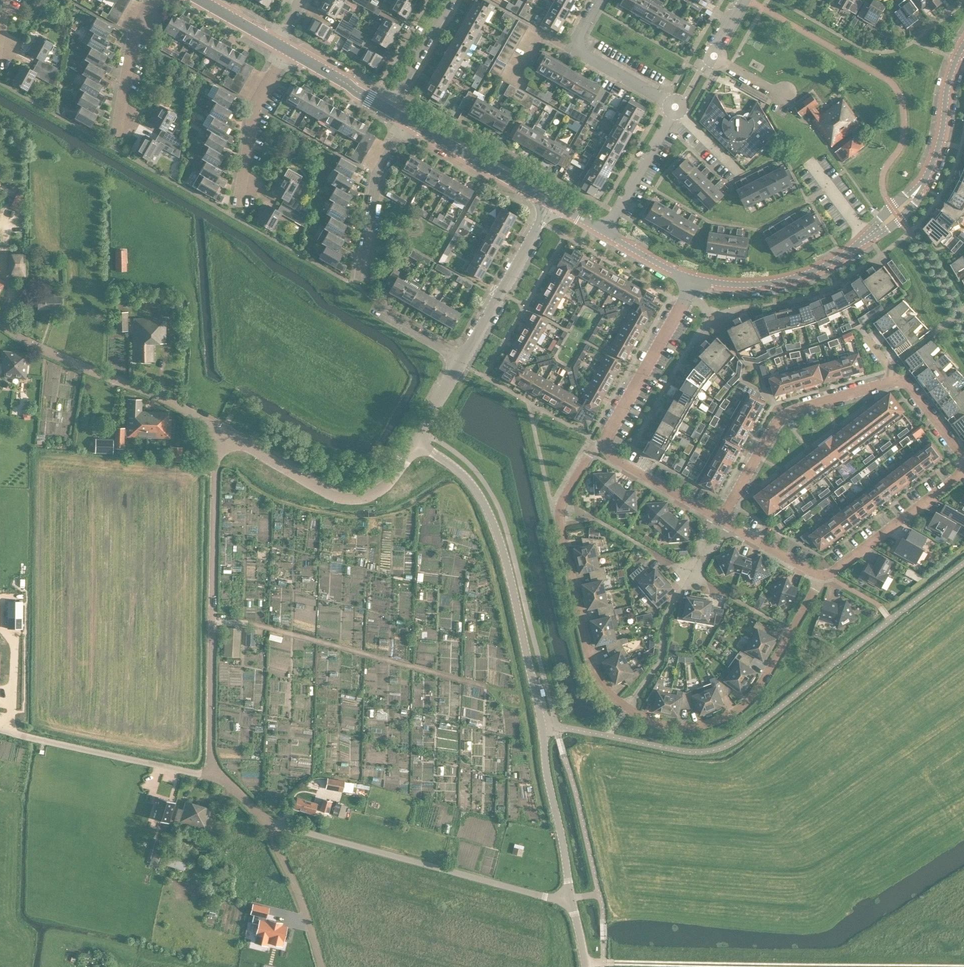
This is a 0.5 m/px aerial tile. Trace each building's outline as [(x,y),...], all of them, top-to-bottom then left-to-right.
[(128,3),(122,0),(116,0),(114,3),(125,9),(128,3)] [(341,8),(327,0),(324,0),(318,10),(334,19),(338,13),(341,15),(344,10),(341,8)] [(341,8),(344,10),(347,12),(350,7),(343,3),(345,0),(327,0),(341,8)] [(365,8),(368,3),(363,0),(352,0),(352,1),(365,8)] [(368,3),(381,10),(384,5),(376,0),(369,0),(368,3)] [(411,7),(399,0),(394,0),(389,9),(397,13),(396,15),(405,20),(411,11),(410,10),(412,7),(411,7)] [(468,13),(484,22),(491,11),(492,11),(494,7),(482,0),(480,4),(475,1),(468,13)] [(519,8),(522,2),(518,0),(517,0),(514,6),(509,2),(505,8),(516,14),(519,9),(519,8)] [(554,1),(569,10),(575,0),(554,0),(554,1)] [(619,5),(630,11),(636,0),(622,0),(619,5)] [(630,11),(640,17),(649,1),(646,0),(636,0),(630,11)] [(649,1),(640,17),(639,19),(650,25),(651,23),(660,7),(662,3),(656,0),(650,0),(649,1)] [(689,4),(688,5),(699,11),(702,6),(692,0),(691,0),(689,4)] [(836,4),(848,11),(849,10),(855,14),(862,3),(857,0),(839,0),(836,4)] [(857,16),(874,26),(886,5),(877,0),(873,0),(871,5),(865,2),(857,16)] [(895,13),(893,15),(893,19),(895,20),(898,17),(907,28),(918,20),(913,13),(918,10),(911,0),(904,0),(898,5),(900,8),(895,12),(895,13)] [(931,11),(943,2),(941,0),(914,0),(921,9),(927,4),(931,11)] [(563,21),(569,10),(554,1),(548,12),(563,21)] [(125,9),(114,3),(111,8),(122,14),(125,9)] [(368,3),(365,8),(378,16),(381,10),(368,3)] [(522,10),(519,16),(529,22),(532,16),(526,12),(529,6),(525,4),(521,10),(522,10)] [(660,7),(651,23),(661,29),(670,13),(660,7)] [(119,19),(122,14),(111,8),(108,13),(119,19)] [(555,35),(563,21),(548,12),(539,27),(555,35)] [(108,13),(107,15),(105,18),(116,24),(119,19),(108,13)] [(484,22),(468,13),(462,24),(478,33),(484,22)] [(512,24),(515,19),(505,13),(502,18),(512,24)] [(661,29),(672,35),(680,19),(670,13),(661,29)] [(172,15),(163,31),(173,37),(185,17),(181,15),(177,18),(172,15)] [(189,19),(185,17),(173,37),(184,43),(193,27),(188,24),(189,19)] [(108,34),(112,27),(96,18),(90,29),(85,26),(84,28),(89,30),(93,33),(110,42),(114,45),(117,39),(108,34)] [(309,22),(311,23),(307,30),(323,39),(326,41),(332,30),(329,28),(313,19),(311,18),(309,22)] [(374,27),(377,29),(393,38),(400,27),(384,18),(380,25),(377,23),(374,27)] [(691,25),(680,19),(672,35),(682,41),(686,43),(695,28),(691,25)] [(528,26),(518,20),(515,26),(525,32),(528,26)] [(340,21),(337,26),(350,34),(353,28),(340,21)] [(478,33),(462,24),(456,34),(471,44),(475,46),(481,35),(478,33)] [(202,26),(198,30),(193,27),(184,43),(194,49),(206,29),(202,26)] [(334,32),(347,39),(350,34),(337,26),(334,32)] [(525,32),(515,26),(512,31),(522,37),(525,32)] [(353,28),(350,34),(363,41),(366,36),(353,28)] [(210,31),(206,29),(194,49),(205,55),(214,39),(208,36),(210,31)] [(387,49),(393,38),(377,29),(371,40),(387,49)] [(89,30),(82,42),(91,48),(107,57),(111,59),(114,54),(106,49),(110,42),(93,33),(89,30)] [(519,43),(522,37),(512,31),(509,37),(519,43)] [(350,34),(347,39),(360,47),(363,41),(350,34)] [(456,34),(449,45),(465,54),(471,44),(456,34)] [(500,45),(504,39),(499,36),(496,43),(500,45)] [(52,45),(38,37),(29,54),(39,59),(35,65),(58,78),(59,70),(43,61),(52,45)] [(519,43),(509,37),(506,42),(516,48),(519,43)] [(223,38),(219,42),(214,39),(205,55),(215,61),(227,41),(223,38)] [(231,43),(227,41),(215,61),(226,67),(234,51),(229,48),(231,43)] [(516,48),(506,42),(503,47),(513,53),(516,48)] [(465,54),(449,45),(443,56),(459,66),(463,59),(467,61),(469,57),(465,54)] [(362,47),(355,58),(359,60),(375,70),(382,58),(366,49),(362,47)] [(513,53),(503,47),(500,52),(510,58),(513,53)] [(103,64),(107,57),(91,48),(85,58),(80,55),(79,57),(88,62),(104,72),(108,74),(111,68),(103,64)] [(494,56),(498,50),(493,48),(490,54),(494,56)] [(237,72),(240,67),(243,61),(248,52),(243,50),(239,54),(234,51),(226,67),(236,73),(237,72)] [(510,58),(500,52),(497,57),(507,63),(510,58)] [(549,56),(542,52),(536,63),(539,65),(536,71),(547,78),(556,62),(548,57),(549,56)] [(459,66),(443,56),(437,67),(452,76),(457,79),(461,71),(457,69),(459,66)] [(507,63),(497,57),(494,62),(505,68),(507,63)] [(488,67),(491,61),(487,58),(483,65),(488,67)] [(243,61),(240,67),(250,73),(253,67),(243,61)] [(85,77),(102,86),(106,89),(109,83),(101,78),(104,72),(88,62),(82,72),(78,70),(77,72),(85,77)] [(491,68),(501,74),(505,68),(494,62),(491,68)] [(547,78),(558,84),(567,68),(565,67),(565,65),(559,62),(559,63),(556,62),(547,78)] [(56,88),(58,78),(35,65),(32,71),(22,66),(12,83),(27,91),(35,76),(56,88)] [(247,78),(250,73),(240,67),(237,72),(247,78)] [(452,76),(437,67),(430,78),(446,87),(452,76)] [(491,68),(488,73),(498,79),(501,74),(491,68)] [(567,68),(558,84),(564,88),(561,92),(566,95),(568,90),(569,90),(578,74),(567,68)] [(481,78),(485,72),(481,69),(477,76),(481,78)] [(244,83),(247,78),(237,72),(236,73),(234,77),(244,83)] [(578,74),(569,90),(580,97),(589,81),(578,74)] [(98,93),(102,86),(85,77),(80,87),(76,84),(74,87),(78,89),(99,101),(103,103),(106,98),(98,93)] [(234,77),(231,82),(241,88),(244,83),(234,77)] [(440,99),(446,87),(430,78),(424,89),(424,90),(422,93),(437,102),(439,98),(440,99)] [(471,87),(475,89),(479,83),(474,80),(471,87)] [(599,87),(599,86),(589,81),(580,97),(590,103),(590,104),(595,107),(598,101),(604,90),(599,87)] [(231,82),(229,85),(227,88),(238,94),(241,88),(231,82)] [(288,96),(285,100),(296,106),(308,86),(303,84),(300,88),(294,85),(293,87),(288,96)] [(288,88),(285,94),(288,96),(293,87),(290,85),(288,88)] [(504,95),(508,98),(514,88),(509,85),(504,95)] [(536,97),(536,96),(538,92),(539,91),(528,85),(525,91),(536,97)] [(312,88),(308,86),(296,106),(307,113),(316,97),(311,94),(312,88)] [(206,98),(215,102),(231,112),(235,114),(238,108),(230,103),(234,97),(218,88),(212,98),(208,95),(206,98)] [(508,98),(511,99),(514,101),(519,91),(514,88),(508,98)] [(96,107),(99,101),(78,89),(72,101),(80,106),(97,116),(101,118),(104,112),(96,107)] [(538,92),(536,96),(542,100),(547,103),(549,98),(552,93),(547,90),(545,95),(539,91),(538,92)] [(604,90),(598,101),(602,103),(603,104),(609,93),(604,90)] [(469,100),(472,93),(468,91),(464,97),(468,100),(469,100)] [(519,104),(524,94),(519,91),(514,101),(519,104)] [(478,120),(487,104),(476,98),(477,96),(472,93),(469,100),(468,100),(462,110),(467,113),(467,114),(478,120)] [(523,107),(529,96),(524,94),(519,104),(523,107)] [(745,118),(744,117),(742,116),(740,115),(737,115),(735,116),(733,117),(731,118),(730,119),(715,94),(699,122),(735,157),(738,151),(751,159),(776,134),(757,101),(747,119),(745,118)] [(855,129),(860,125),(855,119),(857,118),(842,99),(820,115),(814,106),(818,104),(812,95),(794,108),(801,116),(806,112),(831,147),(855,129)] [(307,113),(317,119),(329,98),(325,96),(321,100),(316,97),(307,113)] [(529,96),(523,107),(528,109),(532,103),(534,99),(529,96)] [(468,100),(464,97),(463,97),(457,108),(462,110),(468,100)] [(333,100),(329,98),(317,119),(327,125),(336,109),(331,106),(333,100)] [(557,109),(558,109),(561,105),(560,104),(556,102),(549,98),(547,103),(553,107),(553,106),(558,109),(557,109)] [(636,123),(645,108),(629,99),(627,103),(623,100),(616,111),(636,123)] [(227,118),(231,112),(215,102),(209,113),(205,111),(204,112),(213,118),(228,126),(232,129),(236,123),(227,118)] [(498,111),(487,104),(478,120),(489,127),(498,111)] [(549,113),(552,109),(545,105),(543,110),(549,113)] [(561,105),(558,109),(564,113),(567,108),(561,105)] [(93,123),(97,116),(80,106),(75,116),(71,114),(69,116),(98,133),(101,127),(93,123)] [(161,107),(151,124),(162,130),(158,136),(180,148),(182,141),(170,134),(176,124),(171,121),(174,115),(161,107)] [(500,133),(501,133),(510,117),(512,114),(500,107),(498,111),(489,127),(494,129),(493,131),(499,135),(500,133)] [(341,112),(336,109),(327,125),(337,131),(349,110),(345,108),(341,112)] [(582,123),(586,117),(572,109),(569,115),(582,123)] [(337,131),(348,137),(357,121),(352,118),(353,112),(349,110),(337,131)] [(554,116),(560,120),(563,115),(556,111),(554,116)] [(590,125),(596,114),(592,111),(585,123),(590,125)] [(630,134),(636,123),(616,111),(610,123),(614,125),(630,134)] [(207,128),(202,125),(201,127),(206,130),(226,141),(230,143),(233,138),(225,133),(228,126),(213,118),(207,128)] [(571,126),(574,121),(567,118),(565,122),(571,126)] [(362,137),(365,131),(370,122),(366,120),(362,124),(357,121),(348,137),(358,143),(359,142),(362,137)] [(511,138),(511,139),(522,146),(531,130),(520,123),(519,124),(516,122),(508,136),(511,138)] [(624,145),(630,134),(614,125),(608,136),(624,145)] [(537,133),(531,130),(522,146),(523,146),(522,147),(528,151),(529,149),(533,152),(543,136),(545,131),(540,128),(537,133)] [(222,147),(226,141),(206,130),(202,137),(206,140),(204,143),(200,140),(199,142),(208,147),(223,156),(227,158),(230,152),(222,147)] [(373,143),(376,137),(365,131),(362,137),(373,143)] [(618,156),(624,145),(608,136),(604,134),(602,138),(606,140),(602,147),(618,156)] [(847,143),(854,153),(866,144),(859,134),(847,143)] [(178,158),(180,148),(158,136),(155,142),(145,136),(135,153),(148,161),(157,146),(178,158)] [(533,152),(545,158),(554,142),(543,136),(533,152)] [(370,148),(373,143),(362,137),(359,142),(370,148)] [(567,156),(570,149),(568,148),(570,145),(557,137),(554,142),(545,158),(544,160),(555,166),(556,164),(560,166),(561,167),(567,156)] [(577,147),(581,141),(576,138),(573,145),(577,147)] [(358,143),(355,147),(366,154),(370,148),(359,142),(358,143)] [(854,153),(847,143),(835,152),(842,162),(854,153)] [(220,162),(223,156),(208,147),(202,157),(198,155),(197,157),(205,162),(218,169),(221,170),(225,173),(228,167),(220,162)] [(355,147),(352,152),(364,158),(366,154),(355,147)] [(612,167),(618,156),(602,147),(596,158),(612,167)] [(352,152),(351,154),(349,158),(360,164),(364,158),(352,152)] [(401,170),(412,176),(416,169),(420,161),(409,155),(401,170)] [(605,178),(612,167),(596,158),(591,155),(589,160),(593,162),(590,169),(605,178)] [(567,156),(561,167),(566,170),(572,159),(571,158),(567,156)] [(340,157),(340,158),(334,168),(329,165),(328,167),(337,172),(354,181),(358,184),(361,178),(352,173),(356,166),(340,157)] [(682,159),(677,163),(680,166),(689,174),(696,168),(687,159),(684,161),(682,159)] [(420,161),(416,169),(412,176),(422,182),(430,167),(420,161)] [(221,170),(218,169),(205,162),(199,172),(195,170),(194,171),(199,174),(203,176),(218,185),(223,187),(226,182),(217,177),(221,170)] [(674,172),(682,181),(689,174),(680,166),(677,163),(673,167),(676,170),(674,172)] [(585,166),(578,178),(599,189),(605,178),(590,169),(585,166)] [(441,173),(433,169),(430,167),(422,182),(433,188),(441,173)] [(783,167),(772,173),(776,181),(787,176),(791,174),(788,169),(785,170),(783,167)] [(701,172),(696,168),(689,174),(682,181),(689,188),(703,174),(701,172)] [(689,188),(696,195),(709,181),(705,176),(707,174),(703,170),(701,172),(703,174),(689,188)] [(284,199),(280,206),(306,220),(308,207),(291,197),(290,197),(294,190),(297,185),(300,178),(286,171),(283,177),(274,194),(284,199)] [(350,188),(354,181),(337,172),(331,182),(327,180),(326,182),(335,187),(351,196),(355,198),(358,193),(350,188)] [(759,175),(761,178),(764,177),(772,194),(781,190),(776,181),(772,173),(766,176),(764,172),(759,175)] [(443,194),(451,179),(441,173),(433,188),(443,194)] [(214,192),(218,185),(203,176),(199,174),(193,184),(191,186),(220,202),(223,197),(214,192)] [(787,176),(776,181),(781,190),(792,184),(790,181),(794,179),(791,174),(787,176)] [(761,178),(755,182),(764,198),(772,194),(764,177),(761,178)] [(451,179),(443,194),(453,200),(462,185),(451,179)] [(959,180),(958,180),(955,180),(955,188),(954,191),(963,196),(963,183),(959,180)] [(696,195),(703,201),(716,188),(714,186),(709,181),(696,195)] [(742,184),(744,187),(746,186),(755,203),(764,198),(755,182),(749,185),(747,181),(742,184)] [(714,186),(716,188),(703,201),(710,208),(723,195),(718,190),(721,187),(717,183),(714,186)] [(462,185),(453,200),(464,206),(472,191),(462,185)] [(746,186),(744,187),(737,190),(746,207),(755,203),(746,186)] [(347,203),(351,196),(335,187),(329,197),(325,194),(323,196),(332,202),(349,211),(353,213),(356,207),(347,203)] [(950,198),(948,200),(948,201),(963,211),(963,196),(954,191),(953,190),(950,190),(950,198)] [(389,198),(397,202),(399,198),(392,194),(389,198)] [(399,198),(397,202),(404,206),(406,202),(399,198)] [(471,205),(475,207),(479,200),(475,198),(471,205)] [(944,200),(944,207),(942,210),(957,221),(957,222),(960,223),(962,220),(960,218),(960,217),(963,215),(963,211),(948,201),(948,200),(947,200),(944,200)] [(646,207),(650,209),(660,216),(665,207),(654,201),(653,204),(649,202),(646,207)] [(9,209),(18,213),(22,206),(13,202),(9,209)] [(345,217),(349,211),(332,202),(327,212),(323,210),(322,212),(330,216),(346,226),(350,228),(353,222),(345,217)] [(471,214),(475,207),(471,205),(466,212),(471,214)] [(257,223),(271,231),(281,214),(305,228),(307,221),(280,206),(277,211),(267,206),(257,223)] [(410,210),(418,214),(420,210),(413,206),(410,210)] [(647,214),(645,218),(656,224),(660,216),(650,209),(646,207),(643,212),(647,214)] [(665,207),(660,216),(656,224),(664,229),(673,212),(671,211),(665,207)] [(682,217),(676,213),(678,210),(673,207),(671,211),(673,212),(664,229),(672,233),(682,217)] [(495,219),(510,227),(516,216),(501,208),(495,219)] [(953,227),(959,224),(957,222),(957,221),(942,210),(941,209),(938,209),(937,217),(935,219),(949,231),(953,227)] [(427,214),(420,210),(418,214),(425,218),(427,214)] [(805,228),(815,221),(819,219),(816,214),(812,216),(810,213),(800,219),(805,228)] [(319,226),(323,229),(324,229),(344,240),(348,243),(351,237),(343,232),(346,226),(330,216),(324,227),(320,224),(319,226)] [(681,238),(690,222),(688,220),(682,217),(672,233),(681,238)] [(690,217),(688,220),(690,222),(681,238),(689,243),(699,227),(692,223),(694,220),(690,217)] [(951,233),(949,231),(935,219),(932,217),(931,219),(930,218),(926,222),(927,223),(925,225),(926,228),(927,229),(925,232),(932,241),(936,237),(940,242),(944,245),(952,236),(951,233)] [(438,226),(441,222),(434,218),(431,222),(438,226)] [(467,221),(463,219),(459,226),(463,228),(467,222),(467,221)] [(489,229),(504,237),(510,227),(495,219),(489,229)] [(787,222),(789,226),(791,224),(801,241),(809,236),(805,228),(800,219),(794,223),(792,219),(787,222)] [(818,226),(822,224),(819,219),(815,221),(805,228),(809,236),(820,229),(818,226)] [(448,226),(441,222),(438,226),(445,230),(448,226)] [(801,241),(791,224),(789,226),(783,229),(793,246),(801,241)] [(463,228),(459,226),(455,233),(453,236),(457,238),(459,235),(463,228)] [(340,247),(344,240),(324,229),(317,241),(324,245),(341,255),(346,257),(349,252),(340,247)] [(483,239),(498,248),(504,237),(489,229),(483,239)] [(770,232),(773,236),(775,234),(785,251),(793,246),(783,229),(777,233),(775,229),(770,232)] [(718,230),(717,234),(720,234),(717,253),(726,254),(729,236),(723,234),(723,231),(718,230)] [(717,253),(720,234),(717,234),(710,233),(707,251),(717,253)] [(742,237),(742,233),(737,233),(736,237),(739,237),(736,256),(746,257),(749,239),(742,237)] [(785,251),(775,234),(773,236),(766,239),(776,256),(785,251)] [(457,238),(453,236),(451,240),(447,246),(451,249),(455,242),(457,238)] [(736,237),(729,236),(726,254),(736,256),(739,237),(736,237)] [(498,248),(483,239),(477,250),(492,258),(498,248)] [(338,261),(341,255),(324,245),(319,256),(315,254),(314,256),(343,272),(346,266),(338,261)] [(451,249),(447,246),(442,254),(443,254),(438,262),(442,264),(446,256),(447,256),(451,249)] [(413,257),(420,261),(423,256),(416,252),(416,253),(406,247),(404,250),(414,256),(413,257)] [(573,268),(580,271),(587,259),(588,258),(573,249),(570,255),(573,268)] [(477,250),(471,260),(486,269),(492,258),(477,250)] [(125,251),(115,251),(115,271),(125,271),(125,251)] [(557,267),(570,274),(573,268),(570,255),(564,252),(556,267),(557,267)] [(963,268),(963,254),(950,265),(955,273),(963,268)] [(18,275),(18,278),(25,278),(25,255),(9,255),(9,275),(18,275)] [(423,256),(420,261),(427,265),(430,260),(423,256)] [(580,271),(577,275),(588,281),(589,280),(598,264),(587,259),(580,271)] [(480,279),(486,269),(471,260),(465,271),(480,279)] [(891,260),(887,263),(902,284),(906,281),(891,260)] [(444,268),(437,264),(434,269),(441,273),(444,268)] [(598,264),(589,280),(588,281),(599,287),(608,270),(598,264)] [(863,280),(872,292),(871,293),(878,301),(885,296),(883,294),(890,289),(891,291),(898,286),(884,266),(876,271),(872,266),(867,270),(871,275),(863,280)] [(557,267),(551,277),(568,287),(574,276),(570,274),(557,267)] [(451,272),(444,268),(441,273),(449,277),(451,272)] [(599,287),(609,293),(618,276),(608,270),(599,287)] [(384,285),(390,288),(388,292),(399,298),(409,280),(406,278),(403,282),(397,278),(398,276),(391,272),(384,285)] [(863,280),(860,275),(853,280),(854,281),(851,283),(862,300),(863,299),(871,293),(872,292),(863,280)] [(465,280),(458,276),(455,281),(462,285),(465,280)] [(609,293),(619,299),(629,282),(618,276),(609,293)] [(562,297),(568,287),(551,277),(545,288),(562,297)] [(409,280),(399,298),(409,304),(417,290),(420,285),(409,279),(409,280)] [(472,284),(465,280),(462,285),(469,289),(472,284)] [(629,282),(619,299),(630,305),(632,301),(639,288),(629,282)] [(851,306),(862,300),(851,283),(851,282),(844,286),(845,287),(842,289),(841,289),(851,306)] [(639,288),(632,301),(638,305),(651,301),(654,296),(640,287),(639,288)] [(545,288),(539,298),(556,307),(562,297),(545,288)] [(832,294),(831,294),(839,312),(851,306),(841,289),(842,289),(841,288),(834,292),(835,293),(832,294)] [(417,290),(409,304),(420,310),(428,296),(417,290)] [(129,303),(130,293),(118,292),(118,303),(129,303)] [(828,317),(839,312),(831,294),(832,294),(831,293),(824,296),(824,297),(821,299),(820,299),(828,317)] [(52,309),(52,310),(60,310),(60,294),(50,294),(50,298),(36,298),(36,310),(52,309)] [(428,296),(420,310),(430,316),(438,302),(428,296)] [(556,307),(539,298),(533,309),(549,318),(556,307)] [(818,321),(828,317),(820,299),(821,299),(820,298),(813,301),(813,302),(810,303),(810,304),(817,322),(818,321)] [(885,340),(888,338),(906,323),(900,316),(910,307),(903,300),(876,321),(884,332),(881,334),(885,340)] [(638,305),(635,311),(648,318),(647,319),(648,319),(657,305),(651,301),(638,305)] [(438,302),(430,316),(441,322),(449,308),(438,302)] [(600,308),(590,302),(588,305),(598,312),(600,308)] [(799,307),(804,326),(805,325),(817,322),(810,304),(810,303),(810,302),(802,305),(802,306),(799,307)] [(793,328),(804,326),(799,307),(799,306),(791,308),(792,309),(789,310),(788,310),(793,328)] [(449,308),(441,322),(451,328),(460,314),(449,308)] [(780,312),(776,313),(781,331),(793,328),(788,310),(789,310),(788,308),(779,311),(780,312)] [(647,319),(648,318),(635,311),(631,309),(625,319),(642,329),(647,319)] [(770,335),(781,331),(776,313),(776,311),(767,314),(767,315),(764,317),(770,335)] [(531,312),(525,323),(541,333),(548,322),(531,312)] [(127,322),(129,322),(129,319),(126,319),(126,313),(115,313),(115,332),(127,332),(127,322)] [(756,320),(752,322),(760,339),(761,339),(770,335),(764,317),(764,315),(755,319),(756,320)] [(915,316),(906,323),(888,338),(896,348),(893,350),(897,355),(918,340),(912,332),(922,323),(915,316)] [(761,339),(760,339),(752,322),(751,318),(742,323),(739,317),(734,320),(736,325),(728,330),(739,352),(747,349),(745,346),(753,343),(754,345),(762,341),(761,339)] [(132,319),(133,363),(153,363),(153,344),(165,344),(164,319),(132,319)] [(642,329),(625,319),(619,330),(636,339),(642,329)] [(535,343),(541,333),(525,323),(519,334),(535,343)] [(636,339),(619,330),(613,340),(630,350),(636,339)] [(845,342),(853,338),(851,332),(842,336),(845,342)] [(519,334),(513,344),(529,353),(535,343),(519,334)] [(702,358),(716,371),(715,372),(717,373),(723,367),(721,365),(727,360),(729,361),(735,355),(717,337),(710,344),(706,340),(701,344),(706,349),(699,356),(702,358)] [(918,376),(935,362),(930,355),(939,345),(933,339),(905,360),(913,370),(910,372),(915,378),(918,376)] [(607,351),(624,361),(630,350),(613,340),(607,351)] [(523,364),(529,353),(513,344),(507,354),(520,362),(523,364)] [(4,378),(25,380),(28,354),(3,352),(1,370),(4,370),(4,378)] [(520,362),(507,354),(506,354),(498,368),(504,372),(516,368),(520,362)] [(848,357),(853,373),(863,370),(858,354),(848,357)] [(605,355),(599,365),(615,375),(622,364),(605,355)] [(945,355),(935,362),(918,376),(925,386),(922,388),(927,394),(930,392),(947,377),(942,370),(951,361),(945,355)] [(838,359),(843,376),(853,373),(848,357),(838,359)] [(692,367),(693,368),(693,367),(708,380),(715,372),(716,371),(702,358),(699,361),(698,360),(692,367)] [(838,359),(829,362),(834,379),(843,376),(838,359)] [(814,384),(823,381),(824,381),(819,365),(818,360),(807,363),(808,367),(809,367),(814,384)] [(554,365),(564,371),(566,368),(556,362),(554,365)] [(824,382),(834,379),(829,362),(819,365),(824,381),(823,381),(824,382)] [(759,366),(763,377),(769,375),(765,364),(759,366)] [(610,385),(615,375),(599,365),(593,376),(610,385)] [(788,369),(794,390),(804,387),(799,370),(798,366),(788,369)] [(684,377),(685,378),(686,378),(701,389),(708,380),(693,367),(693,368),(691,370),(690,370),(684,377)] [(809,367),(808,367),(799,370),(804,387),(814,384),(809,367)] [(516,385),(515,385),(523,372),(522,372),(516,368),(504,372),(500,377),(515,386),(516,385)] [(522,372),(523,372),(515,385),(516,385),(526,391),(535,374),(524,368),(522,372)] [(780,376),(784,393),(794,390),(788,369),(778,372),(780,376)] [(957,370),(947,377),(930,392),(937,402),(934,404),(939,410),(942,407),(941,407),(959,393),(954,386),(963,377),(957,370)] [(536,397),(545,381),(546,380),(535,374),(526,391),(536,397)] [(604,396),(610,385),(593,376),(587,386),(604,396)] [(774,396),(784,393),(780,376),(769,379),(774,396)] [(682,380),(678,388),(679,389),(679,388),(696,398),(701,389),(686,378),(685,378),(684,381),(682,380)] [(546,380),(545,381),(536,397),(547,402),(555,387),(556,386),(546,380)] [(741,401),(759,412),(765,402),(758,399),(761,394),(740,382),(736,387),(743,391),(744,394),(741,401)] [(556,386),(555,387),(547,402),(557,408),(566,392),(556,386)] [(598,406),(604,396),(587,386),(581,397),(585,399),(598,406)] [(672,399),(673,399),(690,408),(696,398),(679,388),(679,389),(677,392),(676,391),(672,399)] [(888,390),(877,399),(752,494),(761,505),(763,503),(773,516),(904,416),(894,403),(897,401),(888,390)] [(951,425),(954,423),(963,415),(963,390),(959,393),(941,407),(942,407),(949,417),(946,420),(951,425)] [(557,408),(567,414),(575,401),(575,402),(577,398),(566,392),(557,408)] [(126,437),(148,437),(170,438),(170,419),(168,419),(168,413),(149,412),(141,411),(141,400),(127,399),(126,437)] [(598,406),(585,399),(581,405),(585,418),(590,421),(599,406),(598,406)] [(671,402),(670,402),(666,409),(667,410),(667,409),(684,419),(690,408),(673,399),(671,402)] [(581,423),(585,418),(581,405),(575,402),(575,401),(567,414),(567,415),(581,423)] [(741,401),(736,410),(754,421),(759,412),(741,401)] [(661,420),(678,429),(684,419),(667,409),(667,410),(665,413),(664,412),(660,420),(661,420)] [(731,419),(734,421),(749,429),(754,421),(736,410),(731,419)] [(954,423),(961,433),(958,435),(963,441),(963,440),(963,415),(954,423)] [(749,429),(734,421),(731,419),(726,428),(744,438),(749,429)] [(655,430),(672,440),(678,429),(661,420),(659,423),(658,423),(654,430),(655,431),(655,430)] [(924,432),(923,431),(920,427),(915,430),(919,434),(920,435),(924,432)] [(115,428),(115,431),(114,449),(123,449),(124,429),(115,428)] [(720,436),(721,437),(739,447),(744,438),(726,428),(720,436)] [(649,441),(666,450),(672,440),(655,430),(655,431),(653,434),(652,433),(648,440),(649,441)] [(740,447),(739,447),(721,437),(717,445),(735,456),(740,447)] [(95,453),(113,454),(113,440),(95,439),(95,453)] [(942,456),(929,439),(921,446),(923,449),(934,463),(942,456)] [(642,451),(645,453),(660,461),(666,450),(649,441),(647,444),(646,444),(642,451)] [(730,465),(735,456),(717,445),(711,454),(730,465)] [(170,461),(180,462),(181,448),(172,447),(170,461)] [(926,469),(934,463),(923,449),(915,455),(926,469)] [(904,458),(918,475),(926,469),(915,455),(913,451),(904,458)] [(711,454),(706,463),(725,474),(730,465),(711,454)] [(896,464),(909,481),(918,475),(904,458),(896,464)] [(701,472),(720,483),(722,484),(727,475),(725,474),(706,463),(701,472)] [(871,464),(867,467),(862,470),(866,475),(874,469),(871,464)] [(888,470),(901,488),(909,481),(896,464),(888,470)] [(858,481),(866,475),(862,470),(854,476),(858,481)] [(880,476),(893,494),(901,488),(888,470),(880,476)] [(715,492),(720,483),(701,472),(696,482),(715,492)] [(596,494),(605,494),(610,499),(620,487),(615,482),(614,474),(595,475),(596,494)] [(872,483),(885,500),(893,494),(880,476),(872,483)] [(864,489),(877,506),(885,500),(872,483),(864,489)] [(610,499),(616,503),(616,512),(636,511),(634,491),(626,492),(620,487),(610,499)] [(869,512),(877,506),(864,489),(856,495),(869,512)] [(848,501),(861,518),(869,512),(856,495),(848,501)] [(842,511),(853,525),(861,518),(848,501),(839,508),(842,511)] [(666,503),(647,505),(648,524),(653,523),(654,527),(659,532),(673,516),(667,512),(666,503)] [(936,513),(931,521),(929,521),(925,528),(932,532),(933,530),(947,538),(952,530),(957,532),(961,524),(963,525),(963,516),(945,505),(941,512),(940,511),(938,514),(936,513)] [(842,511),(834,517),(844,531),(853,525),(842,511)] [(823,520),(826,523),(836,537),(844,531),(834,517),(831,514),(823,520)] [(678,521),(673,516),(659,532),(665,537),(668,536),(669,541),(688,540),(687,521),(678,521)] [(836,537),(826,523),(823,520),(815,526),(817,529),(828,543),(836,537)] [(820,550),(828,543),(817,529),(810,535),(807,532),(801,537),(803,540),(814,546),(815,546),(814,546),(816,545),(820,550)] [(907,560),(913,564),(914,562),(916,564),(923,550),(921,548),(927,538),(913,530),(909,537),(910,538),(908,541),(902,538),(895,552),(907,559),(907,560)] [(584,538),(586,546),(574,549),(575,552),(574,552),(575,561),(597,557),(601,556),(599,547),(604,545),(603,539),(584,538)] [(734,571),(741,573),(745,558),(739,556),(735,548),(717,557),(726,574),(734,571)] [(864,570),(859,578),(867,583),(867,581),(880,589),(888,575),(886,574),(893,562),(880,555),(875,563),(876,564),(874,567),(868,564),(865,571),(864,570)] [(599,568),(597,557),(575,561),(575,562),(578,570),(579,570),(580,573),(592,570),(593,576),(605,573),(604,567),(599,568)] [(752,560),(745,558),(741,573),(748,575),(752,583),(769,574),(760,557),(752,560)] [(655,569),(652,572),(648,567),(643,571),(640,567),(639,567),(629,575),(645,594),(665,577),(658,571),(657,572),(655,569)] [(583,588),(582,588),(583,597),(583,598),(605,593),(602,581),(607,580),(605,573),(593,576),(594,582),(583,585),(583,588)] [(645,594),(657,608),(667,600),(663,595),(671,588),(669,586),(670,585),(665,577),(645,594)] [(786,579),(769,588),(778,605),(786,601),(793,603),(798,589),(790,587),(786,579)] [(608,604),(605,593),(583,598),(586,606),(587,606),(588,609),(600,606),(601,612),(614,610),(612,603),(608,604)] [(677,619),(695,623),(700,597),(690,596),(690,598),(687,597),(686,601),(680,600),(677,619)] [(700,597),(695,623),(714,626),(715,622),(718,622),(722,615),(723,608),(718,607),(718,606),(711,605),(712,601),(708,601),(709,599),(700,597)] [(838,627),(855,618),(846,601),(838,605),(824,601),(818,620),(832,624),(835,623),(838,627)] [(8,602),(7,629),(22,629),(22,602),(8,602)] [(591,621),(592,624),(590,624),(592,633),(591,633),(591,634),(613,629),(618,628),(614,610),(601,612),(603,618),(591,621)] [(753,627),(757,630),(752,640),(771,651),(775,642),(774,642),(775,639),(765,633),(768,627),(757,621),(753,627)] [(225,628),(224,656),(239,657),(241,629),(225,628)] [(596,645),(608,642),(610,650),(622,645),(628,642),(626,638),(616,640),(613,629),(591,634),(592,634),(594,643),(596,642),(596,645)] [(246,630),(245,646),(254,646),(254,630),(246,630)] [(821,632),(813,630),(811,636),(819,638),(821,632)] [(268,640),(280,643),(281,638),(270,635),(268,640)] [(766,658),(771,651),(752,640),(748,646),(744,644),(739,653),(749,660),(752,654),(763,660),(764,658),(766,658)] [(608,674),(607,674),(608,674),(627,662),(623,657),(627,654),(622,645),(610,650),(614,656),(603,662),(605,665),(604,665),(608,674)] [(669,654),(678,656),(680,647),(670,645),(669,654)] [(732,670),(750,683),(755,675),(754,675),(755,672),(746,665),(749,660),(739,653),(728,668),(732,670)] [(626,677),(630,685),(640,674),(637,670),(633,672),(627,662),(608,674),(613,682),(614,681),(616,683),(626,677)] [(721,677),(718,681),(726,692),(731,685),(741,692),(743,690),(744,691),(750,683),(732,670),(725,680),(721,677)] [(711,683),(702,686),(712,712),(721,708),(720,707),(723,706),(719,695),(726,692),(718,681),(715,677),(710,679),(711,683)] [(656,713),(665,716),(670,694),(671,688),(662,686),(664,680),(658,679),(648,697),(656,699),(654,711),(657,711),(656,713)] [(702,685),(687,691),(687,693),(688,706),(696,703),(700,715),(703,713),(703,715),(712,712),(702,686),(702,685)] [(671,688),(670,694),(665,716),(675,717),(675,716),(678,716),(680,704),(688,706),(687,693),(683,692),(682,696),(670,694),(672,688),(671,688)] [(327,781),(325,789),(350,794),(352,785),(327,781)] [(297,797),(294,808),(314,814),(315,809),(319,810),(319,811),(328,813),(331,801),(322,799),(320,805),(316,804),(317,803),(297,797)] [(176,803),(159,798),(153,819),(169,824),(176,803)] [(183,810),(178,809),(174,820),(210,831),(213,819),(208,818),(211,809),(185,801),(183,810)] [(333,815),(340,817),(344,805),(336,803),(333,815)] [(513,847),(512,854),(521,856),(522,850),(513,847)] [(153,851),(150,859),(158,861),(160,853),(153,851)] [(203,884),(208,887),(214,876),(206,872),(203,876),(206,878),(203,884)] [(253,904),(250,914),(253,915),(251,923),(258,924),(256,935),(255,940),(268,943),(269,943),(281,946),(282,941),(283,941),(286,927),(281,925),(281,923),(273,921),(273,923),(268,922),(265,921),(268,908),(253,904)]
